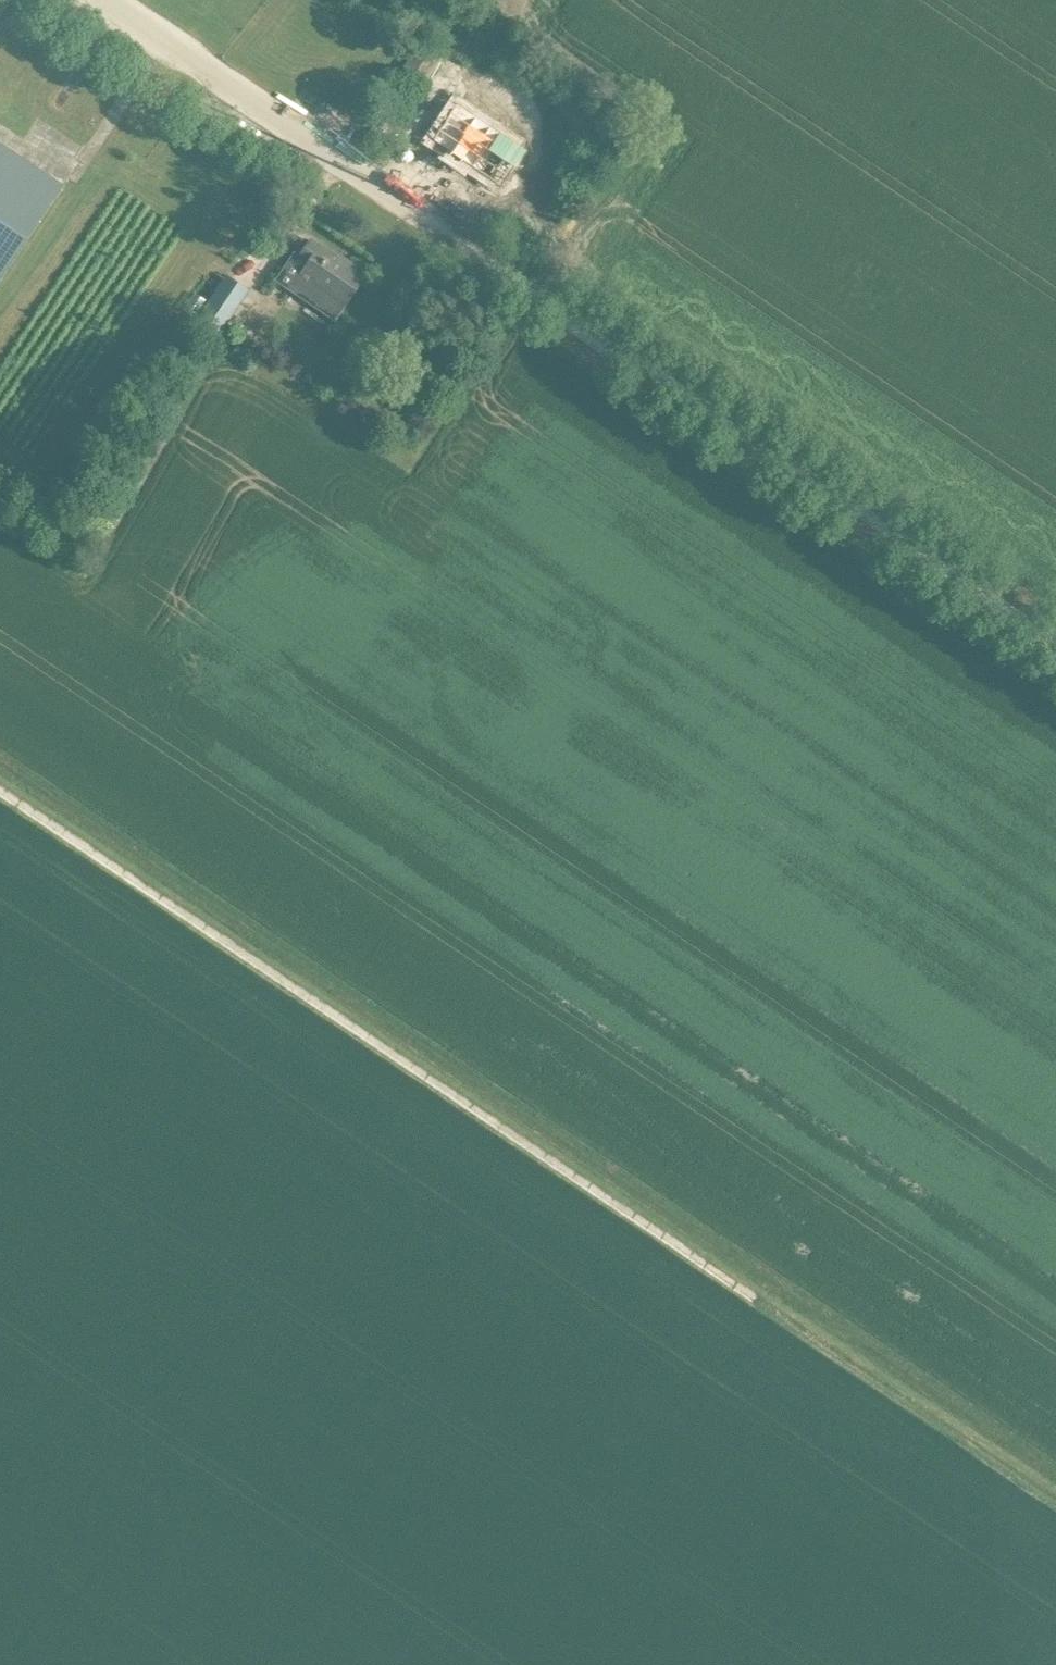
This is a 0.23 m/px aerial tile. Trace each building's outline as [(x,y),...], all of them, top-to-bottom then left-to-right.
[(460,88),(441,74),(430,90),(450,103),(460,88)] [(458,163),(460,160),(488,179),(512,143),(454,104),(430,141),(449,154),(447,156),(458,163)] [(60,187),(0,146),(0,277),(60,187)] [(309,240),(308,242),(298,257),(307,263),(299,275),(290,287),(334,317),(342,304),(364,272),(346,261),(344,264),(309,240)] [(247,325),(262,302),(242,289),(228,311),(247,325)]
